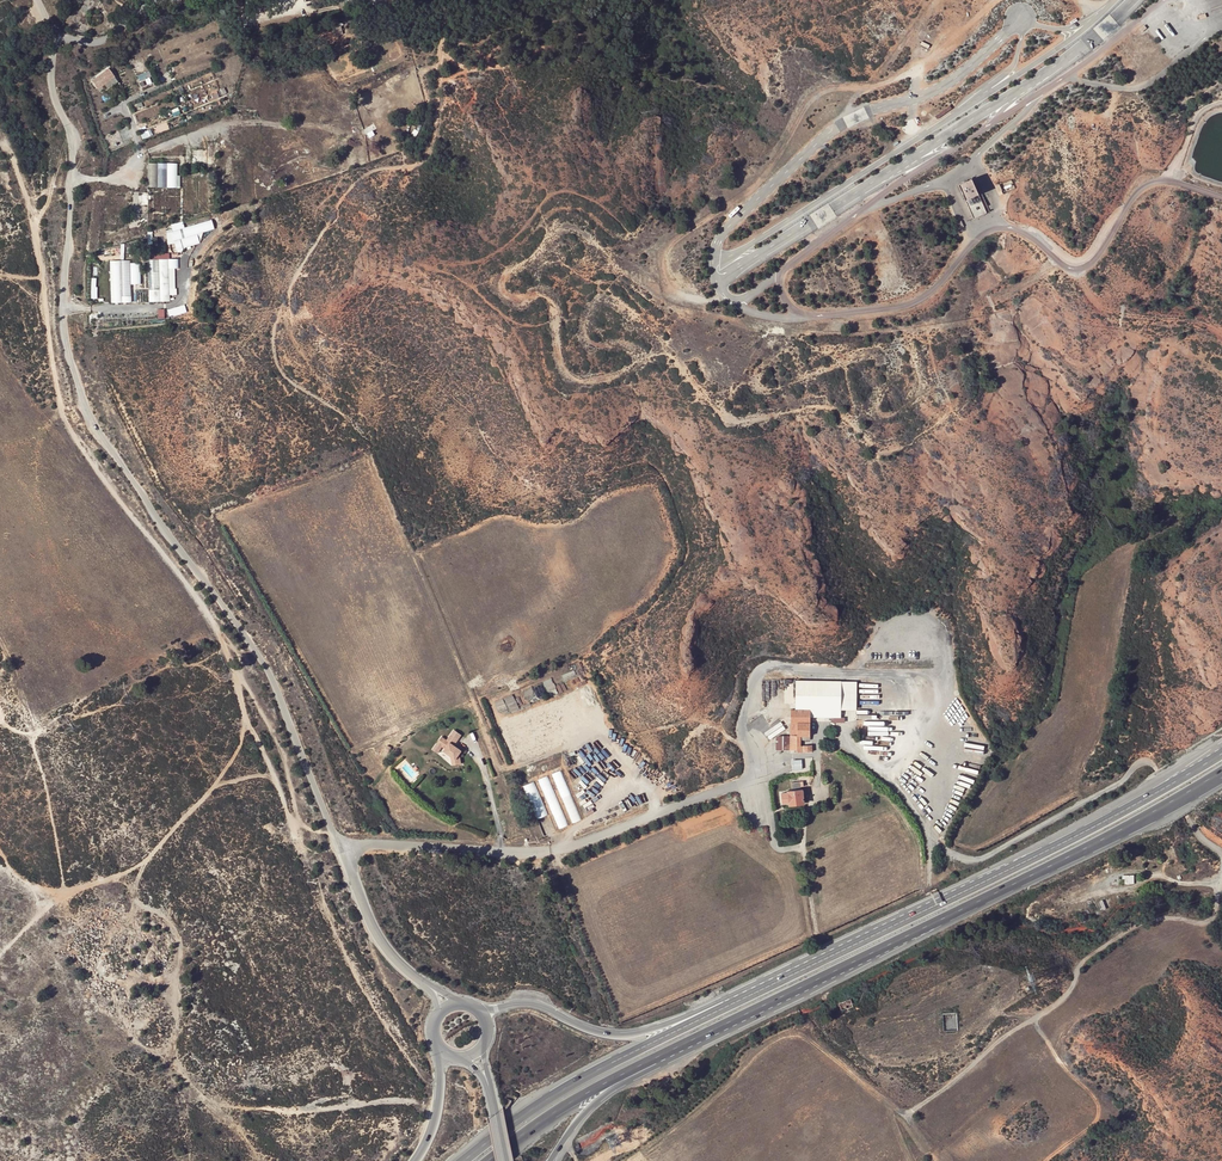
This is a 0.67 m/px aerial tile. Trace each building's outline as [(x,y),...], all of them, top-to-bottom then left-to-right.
[(335,23),(336,35),(344,34),(342,22),(335,23)] [(111,67),(92,79),(99,91),(106,87),(107,89),(120,81),(111,67)] [(138,74),(141,86),(154,83),(151,71),(138,74)] [(938,118),(953,108),(951,105),(937,115),(938,118)] [(141,132),(143,138),(151,135),(149,129),(141,132)] [(149,162),(149,187),(181,187),(181,174),(179,174),(179,162),(149,162)] [(973,218),(986,212),(978,194),(971,178),(958,184),(965,200),(973,218)] [(213,219),(185,226),(184,221),(172,224),(173,228),(166,230),(169,244),(176,243),(177,249),(204,243),(201,232),(215,229),(213,219)] [(149,253),(150,301),(171,301),(171,295),(177,294),(176,268),(180,268),(180,258),(170,258),(170,253),(149,253)] [(111,260),(112,302),(132,302),(132,284),(141,284),(141,262),(132,262),(132,259),(111,260)] [(168,309),(170,315),(188,311),(186,304),(168,309)] [(558,685),(561,692),(567,690),(564,682),(558,685)] [(842,713),(841,685),(795,685),(796,710),(810,710),(810,713),(811,713),(811,720),(841,720),(842,713)] [(842,713),(855,713),(856,685),(841,685),(842,713)] [(513,698),(515,703),(518,701),(520,705),(524,704),(521,696),(515,698),(514,694),(504,698),(505,701),(513,698)] [(811,722),(809,722),(810,713),(796,713),(790,713),(790,724),(811,724),(811,722)] [(799,737),(810,736),(811,724),(790,724),(790,737),(799,737)] [(454,732),(452,736),(459,741),(461,737),(454,732)] [(447,742),(442,739),(437,745),(442,748),(445,751),(443,753),(450,758),(452,767),(461,766),(459,756),(461,753),(454,748),(451,745),(453,743),(456,745),(459,741),(452,736),(447,742)] [(800,748),(799,737),(790,737),(778,737),(778,749),(791,749),(800,748)] [(442,748),(437,745),(432,751),(437,755),(442,748)] [(813,748),(800,748),(791,749),(791,752),(798,752),(798,758),(813,757),(813,748)] [(803,759),(794,759),(794,769),(803,768),(803,759)] [(578,769),(583,776),(588,772),(583,766),(578,769)] [(552,773),(556,784),(566,780),(562,769),(552,773)] [(548,775),(539,779),(549,802),(558,798),(548,775)] [(535,781),(524,785),(538,818),(549,814),(535,781)] [(564,794),(572,822),(581,820),(573,791),(564,794)] [(789,795),(782,795),(783,806),(790,805),(790,807),(803,805),(803,792),(789,793),(789,795)] [(552,803),(554,809),(558,808),(559,810),(562,809),(559,800),(552,803)] [(1136,883),(1135,874),(1125,874),(1125,884),(1136,883)] [(853,1007),(850,999),(839,1003),(842,1011),(853,1007)]
